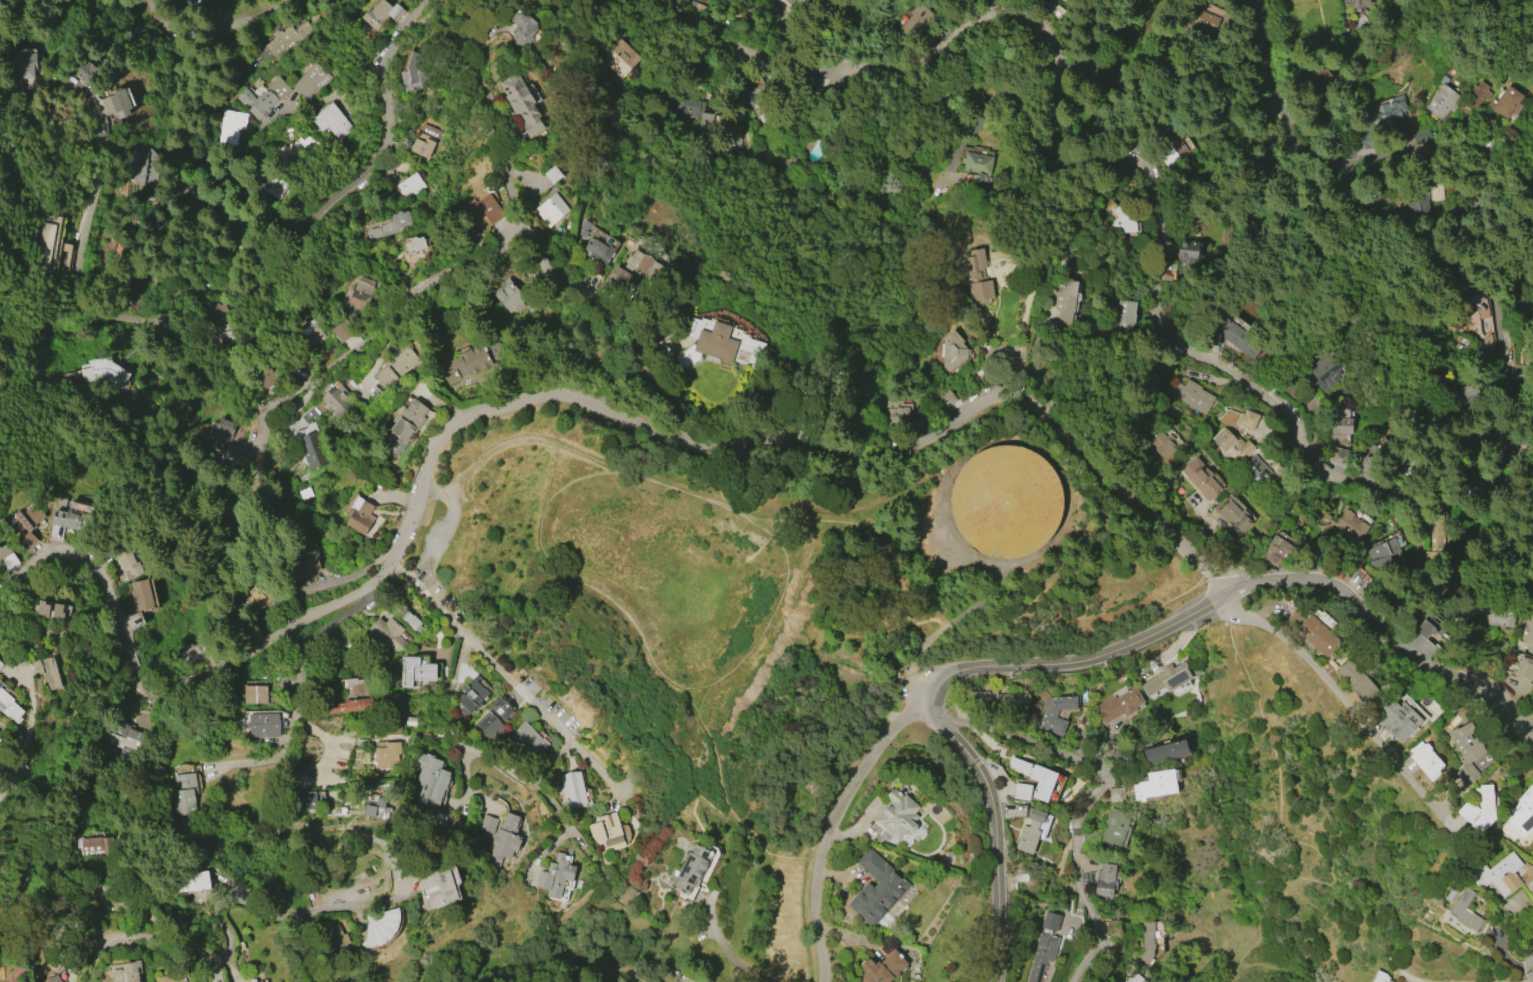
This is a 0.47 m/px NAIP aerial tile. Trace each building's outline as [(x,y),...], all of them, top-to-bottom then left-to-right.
[(370,9),(379,0),(383,0),(391,7),(396,3),(404,11),(394,22),(388,15),(380,23),(383,26),(376,33),(359,18),(369,8),(370,9)] [(1176,26),(1188,0),(1195,0),(1206,5),(1203,12),(1217,18),(1210,33),(1197,26),(1193,34),(1176,26)] [(1343,10),(1369,11),(1369,0),(1343,0),(1343,10)] [(905,40),(927,15),(915,4),(892,29),(905,40)] [(524,13),(536,23),(536,24),(536,30),(531,37),(534,39),(523,51),(513,43),(515,41),(513,30),(515,28),(514,24),(509,20),(514,14),(524,13)] [(311,34),(276,60),(271,53),(261,60),(255,51),(274,37),(271,33),(277,29),(278,30),(280,29),(282,31),(299,19),(311,34)] [(619,38),(640,58),(620,79),(599,59),(619,38)] [(10,51),(15,51),(15,48),(31,48),(31,51),(34,51),(34,70),(31,70),(31,76),(15,76),(15,68),(10,68),(10,51)] [(412,51),(431,57),(426,73),(429,87),(411,90),(409,78),(402,79),(400,72),(407,71),(407,67),(412,51)] [(306,98),(292,86),(315,61),(336,80),(322,95),(315,88),(306,98)] [(498,83),(516,72),(534,102),(532,104),(540,116),(538,117),(544,129),(528,139),(520,125),(524,123),(520,117),(516,119),(503,97),(505,95),(498,83)] [(278,76),(290,89),(269,109),(271,110),(266,114),(266,113),(257,121),(235,97),(245,88),(255,98),(278,76)] [(1461,103),(1473,85),(1476,87),(1479,81),(1489,87),(1487,90),(1491,93),(1486,101),(1484,99),(1480,104),(1483,107),(1477,115),(1471,111),(1467,117),(1458,111),(1463,104),(1461,103)] [(1424,108),(1442,83),(1462,98),(1450,114),(1447,112),(1441,121),(1424,108)] [(1523,96),(1512,111),(1514,112),(1509,120),(1486,105),(1492,97),(1496,100),(1507,84),(1523,96)] [(120,88),(120,89),(127,87),(134,105),(131,106),(132,108),(128,109),(130,115),(118,119),(115,112),(107,115),(101,99),(110,95),(109,92),(120,88)] [(672,113),(675,89),(689,90),(688,98),(696,99),(696,100),(703,101),(702,113),(711,114),(709,127),(696,125),(697,116),(672,113)] [(1401,95),(1409,120),(1392,125),(1394,131),(1389,132),(1387,126),(1370,131),(1365,114),(1376,110),(1374,106),(1384,103),(1385,105),(1393,102),(1391,98),(1401,95)] [(317,114),(332,103),(352,130),(337,141),(327,127),(320,132),(311,119),(317,115),(317,114)] [(217,142),(222,109),(247,113),(244,131),(238,130),(235,145),(217,142)] [(422,122),(444,130),(432,160),(410,152),(415,137),(417,138),(422,122)] [(1183,138),(1190,149),(1169,162),(1160,148),(1168,143),(1163,135),(1173,129),(1180,140),(1183,138)] [(298,137),(313,149),(291,175),(269,156),(277,146),(279,148),(283,144),(286,147),(290,141),(293,144),(298,137)] [(135,150),(130,181),(153,186),(159,154),(135,150)] [(965,152),(994,157),(991,174),(962,169),(963,163),(960,162),(961,158),(964,159),(965,152)] [(543,173),(554,165),(562,176),(552,184),(543,173)] [(383,189),(413,169),(425,187),(395,207),(383,189)] [(269,172),(287,183),(277,200),(259,189),(269,172)] [(1442,184),(1444,200),(1428,202),(1430,223),(1409,225),(1406,202),(1416,200),(1415,187),(1442,184)] [(452,213),(474,199),(476,201),(493,190),(509,214),(491,225),(485,217),(463,231),(452,213)] [(555,193),(569,210),(547,227),(533,210),(555,193)] [(1111,212),(1116,206),(1125,215),(1127,213),(1138,223),(1139,231),(1135,235),(1129,235),(1128,232),(1120,232),(1121,235),(1115,235),(1114,232),(1103,232),(1116,217),(1111,212)] [(54,274),(30,270),(41,214),(63,218),(58,243),(71,246),(66,272),(54,270),(54,274)] [(407,231),(381,237),(378,226),(386,225),(386,224),(388,223),(388,222),(404,218),(407,231)] [(580,226),(585,218),(591,223),(586,230),(588,231),(584,237),(578,233),(582,227),(580,226)] [(426,247),(408,253),(404,242),(410,241),(410,238),(416,236),(417,237),(423,236),(426,247)] [(594,239),(602,245),(609,236),(624,246),(606,273),(586,259),(588,257),(580,251),(586,243),(590,245),(594,239)] [(1202,242),(1201,257),(1176,255),(1177,240),(1202,242)] [(990,280),(993,298),(970,301),(963,257),(969,256),(968,250),(982,248),(985,268),(982,268),(984,281),(990,280)] [(634,249),(664,266),(655,281),(626,264),(634,249)] [(1431,263),(1441,253),(1449,261),(1439,271),(1431,263)] [(614,265),(631,275),(626,285),(608,275),(614,265)] [(346,305),(352,288),(354,289),(356,281),(358,281),(359,276),(375,282),(365,312),(346,305)] [(527,300),(509,314),(492,292),(509,278),(527,300)] [(1055,279),(1076,281),(1072,312),(1071,312),(1070,325),(1056,323),(1057,310),(1053,309),(1055,293),(1054,293),(1055,279)] [(1455,296),(1468,282),(1474,287),(1467,295),(1469,297),(1476,290),(1484,298),(1476,306),(1480,310),(1477,313),(1469,305),(1467,306),(1466,305),(1465,306),(1455,296)] [(1118,300),(1136,301),(1131,340),(1113,338),(1116,312),(1118,300)] [(1220,311),(1253,336),(1251,338),(1262,346),(1253,358),(1238,347),(1236,349),(1219,336),(1218,343),(1203,342),(1204,326),(1212,327),(1213,320),(1220,311)] [(322,332),(312,319),(297,331),(308,344),(322,332)] [(330,329),(340,343),(355,333),(346,319),(330,329)] [(731,363),(693,350),(700,330),(709,333),(713,320),(731,326),(728,337),(738,341),(731,363)] [(942,366),(943,338),(953,330),(967,348),(966,349),(969,349),(969,355),(966,355),(966,357),(947,373),(942,366)] [(1460,333),(1470,337),(1467,346),(1457,341),(1460,333)] [(1491,334),(1493,350),(1481,351),(1480,340),(1491,334)] [(483,345),(501,336),(509,352),(447,384),(442,373),(439,375),(435,367),(443,363),(444,366),(452,362),(451,361),(459,357),(457,354),(482,342),(483,345)] [(372,375),(408,347),(419,361),(384,390),(372,375)] [(1321,357),(1322,358),(1331,350),(1344,365),(1338,370),(1341,373),(1338,376),(1339,378),(1332,384),(1333,385),(1329,389),(1328,388),(1323,392),(1316,385),(1314,386),(1306,377),(1308,376),(1305,371),(1321,357)] [(101,378),(80,382),(77,367),(85,365),(84,361),(103,357),(128,374),(118,389),(101,378)] [(1214,397),(1204,414),(1180,400),(1183,394),(1177,391),(1173,397),(1167,393),(1175,381),(1183,386),(1186,381),(1214,397)] [(340,384),(359,404),(341,421),(322,401),(324,399),(321,396),(333,385),(336,388),(340,384)] [(948,389),(957,400),(943,412),(934,401),(948,389)] [(425,418),(400,452),(399,451),(395,456),(387,449),(391,443),(385,439),(391,431),(389,430),(399,416),(396,414),(402,406),(405,408),(413,398),(428,409),(422,416),(425,418)] [(904,426),(887,427),(885,400),(901,399),(902,403),(911,403),(912,416),(910,416),(911,420),(903,421),(904,426)] [(1351,435),(1331,435),(1331,432),(1328,432),(1328,425),(1326,425),(1327,418),(1330,418),(1330,408),(1332,408),(1332,406),(1338,406),(1338,408),(1340,408),(1340,409),(1341,409),(1341,419),(1351,419),(1351,435)] [(1244,410),(1258,415),(1252,431),(1235,424),(1239,413),(1242,414),(1244,410)] [(232,422),(216,418),(211,440),(227,444),(232,422)] [(1232,431),(1243,442),(1246,439),(1247,441),(1248,440),(1253,445),(1252,446),(1253,447),(1252,447),(1254,449),(1239,463),(1237,461),(1230,468),(1213,450),(1217,446),(1212,439),(1224,428),(1229,434),(1232,431)] [(1146,442),(1159,430),(1166,437),(1169,433),(1173,438),(1172,440),(1173,441),(1170,443),(1175,448),(1163,460),(1146,442)] [(316,431),(327,463),(309,469),(297,437),(316,431)] [(988,555),(995,555),(1003,558),(1018,558),(1038,549),(1052,535),(1061,508),(1061,488),(1052,468),(1038,454),(1014,445),(994,446),(972,455),(958,470),(950,493),(950,514),(959,534),(976,551),(988,555)] [(1344,466),(1329,462),(1330,459),(1326,458),(1328,450),(1332,451),(1332,449),(1334,450),(1335,447),(1348,451),(1347,453),(1349,454),(1346,463),(1345,463),(1344,466)] [(1241,467),(1254,454),(1271,472),(1269,474),(1274,480),(1261,493),(1250,481),(1252,479),(1241,467)] [(1208,501),(1180,471),(1196,457),(1203,464),(1201,466),(1205,470),(1207,469),(1212,475),(1210,477),(1221,489),(1208,501)] [(346,478),(354,468),(360,473),(351,483),(346,478)] [(346,513),(357,496),(374,506),(369,514),(375,517),(363,536),(345,524),(350,516),(346,513)] [(69,499),(94,505),(87,532),(53,524),(57,509),(66,511),(69,499)] [(1216,512),(1229,499),(1241,511),(1243,509),(1249,515),(1246,517),(1252,523),(1239,535),(1216,512)] [(24,512),(37,502),(48,515),(18,539),(7,525),(15,519),(12,515),(21,508),(24,512)] [(1345,508),(1354,514),(1353,516),(1369,526),(1360,540),(1335,524),(1345,508)] [(1431,511),(1443,511),(1443,531),(1445,531),(1445,553),(1431,553),(1431,528),(1427,528),(1427,518),(1431,518),(1431,511)] [(28,531),(38,541),(27,551),(18,540),(28,531)] [(1274,534),(1294,548),(1281,566),(1279,564),(1276,568),(1270,564),(1272,561),(1270,559),(1268,561),(1260,556),(1264,549),(1263,549),(1274,534)] [(1393,537),(1400,550),(1376,562),(1379,568),(1373,570),(1368,561),(1370,560),(1365,550),(1393,537)] [(128,580),(111,547),(125,540),(131,551),(134,550),(145,572),(128,580)] [(19,563),(0,575),(0,547),(7,543),(19,563)] [(286,565),(315,555),(320,570),(316,571),(317,573),(302,578),(301,576),(291,579),(286,565)] [(281,588),(256,612),(244,599),(249,594),(247,592),(253,585),(256,588),(269,575),(281,588)] [(147,578),(155,610),(139,614),(138,610),(133,606),(129,592),(131,591),(129,583),(147,578)] [(64,619),(38,614),(40,599),(46,600),(46,604),(55,606),(55,603),(64,604),(62,612),(65,613),(64,619)] [(1469,611),(1471,600),(1516,607),(1512,628),(1487,624),(1488,615),(1469,611)] [(1287,620),(1297,608),(1307,617),(1309,615),(1339,642),(1325,658),(1302,638),(1306,634),(1299,627),(1297,629),(1287,620)] [(413,614),(421,623),(419,625),(423,629),(416,635),(399,616),(406,610),(412,616),(413,614)] [(397,653),(389,647),(381,656),(367,645),(374,637),(367,630),(377,617),(384,623),(389,617),(404,630),(398,636),(406,643),(397,653)] [(1530,618),(1532,619),(1532,678),(1532,681),(1516,676),(1519,668),(1517,667),(1519,660),(1518,660),(1521,652),(1525,653),(1527,646),(1520,643),(1521,639),(1519,638),(1523,627),(1525,628),(1528,620),(1530,620),(1530,618)] [(175,647),(192,640),(194,643),(205,638),(210,650),(181,661),(175,647)] [(63,686),(50,691),(46,680),(45,681),(43,677),(45,676),(44,673),(35,676),(31,662),(53,655),(63,686)] [(437,665),(436,681),(413,680),(413,688),(401,688),(401,655),(430,656),(430,664),(437,665)] [(1334,671),(1349,658),(1376,690),(1361,703),(1348,688),(1349,687),(1334,671)] [(1191,678),(1167,692),(1164,686),(1146,696),(1140,685),(1156,676),(1155,675),(1161,671),(1160,669),(1169,664),(1172,667),(1183,661),(1186,667),(1185,668),(1191,678)] [(477,673),(494,691),(481,703),(483,704),(477,710),(475,707),(465,716),(459,710),(460,709),(458,706),(461,703),(459,701),(460,694),(463,691),(462,689),(477,673)] [(366,678),(368,696),(344,697),(344,690),(346,689),(345,679),(356,678),(356,679),(366,678)] [(267,685),(267,703),(244,704),(243,686),(267,685)] [(1028,694),(1029,705),(1017,706),(980,708),(980,692),(995,691),(995,685),(1006,685),(1006,688),(1008,688),(1008,694),(1017,694),(1028,694)] [(1,713),(0,712),(0,687),(14,700),(12,701),(24,711),(14,722),(8,716),(7,717),(1,712),(1,713)] [(1134,687),(1143,702),(1134,707),(1136,709),(1125,716),(1122,713),(1105,723),(1095,706),(1113,695),(1115,698),(1134,687)] [(486,709),(500,696),(508,702),(513,711),(501,722),(505,727),(490,741),(474,723),(488,711),(486,709)] [(1076,696),(1076,710),(1058,710),(1056,717),(1067,721),(1061,737),(1037,728),(1044,707),(1042,707),(1045,698),(1048,699),(1048,697),(1076,696)] [(372,708),(328,713),(327,705),(344,702),(344,700),(370,697),(372,708)] [(1422,720),(1400,743),(1388,731),(1387,732),(1383,729),(1385,727),(1376,719),(1382,713),(1378,710),(1390,698),(1397,705),(1401,700),(1422,720)] [(249,713),(278,712),(279,737),(249,737),(249,713)] [(405,717),(415,718),(415,726),(405,726),(405,717)] [(120,748),(105,742),(108,732),(111,733),(115,720),(116,721),(117,720),(119,720),(120,720),(121,720),(122,720),(123,721),(124,721),(125,722),(126,722),(127,723),(128,724),(128,725),(128,727),(143,733),(137,751),(121,745),(120,748)] [(400,735),(384,735),(384,720),(400,720),(400,735)] [(523,721),(541,739),(542,737),(549,745),(534,760),(510,735),(523,721)] [(1459,763),(1455,755),(1459,753),(1458,751),(1457,752),(1446,732),(1455,727),(1456,729),(1469,722),(1484,751),(1482,751),(1483,753),(1462,764),(1461,762),(1459,763)] [(1142,750),(1183,739),(1188,754),(1146,765),(1142,750)] [(375,748),(386,747),(386,742),(400,742),(401,768),(375,769),(374,764),(375,764),(375,748)] [(1408,757),(1424,743),(1424,744),(1426,743),(1430,748),(1429,749),(1443,765),(1438,770),(1440,772),(1430,781),(1408,757)] [(441,768),(451,772),(449,776),(451,776),(446,791),(444,790),(434,820),(421,816),(422,813),(413,810),(422,783),(415,780),(420,767),(414,765),(418,752),(425,754),(425,753),(436,757),(435,758),(443,761),(441,768)] [(1031,797),(1037,781),(1028,778),(1028,777),(1023,775),(1007,765),(1011,756),(1032,765),(1033,764),(1057,773),(1045,803),(1031,797)] [(1464,785),(1455,773),(1469,762),(1478,774),(1464,785)] [(1145,773),(1173,769),(1173,770),(1176,770),(1177,780),(1174,780),(1176,792),(1143,797),(1144,801),(1139,802),(1139,799),(1134,800),(1131,784),(1137,784),(1137,782),(1146,781),(1145,773)] [(559,775),(579,770),(587,805),(567,809),(559,775)] [(173,775),(194,772),(196,793),(192,793),(194,815),(174,817),(171,791),(175,791),(173,775)] [(876,834),(868,827),(873,821),(872,821),(877,815),(876,814),(888,801),(885,798),(886,797),(885,795),(890,789),(892,791),(899,783),(902,786),(904,784),(907,787),(905,788),(908,791),(904,795),(918,807),(913,813),(917,817),(912,822),(915,825),(914,826),(915,828),(911,833),(910,831),(908,833),(905,830),(896,840),(890,835),(885,841),(883,839),(877,845),(871,840),(876,834)] [(1031,785),(1029,800),(1013,798),(1015,783),(1031,785)] [(1456,811),(1467,799),(1470,802),(1473,799),(1472,788),(1479,787),(1478,784),(1492,783),(1494,818),(1481,833),(1456,811)] [(1529,785),(1532,789),(1532,826),(1521,837),(1505,820),(1512,814),(1508,810),(1518,801),(1517,799),(1529,785)] [(1107,789),(1123,787),(1125,801),(1109,802),(1107,789)] [(315,791),(317,808),(316,809),(316,810),(313,810),(313,809),(293,811),(291,793),(315,791)] [(376,817),(378,808),(384,808),(385,799),(366,796),(363,816),(376,817)] [(1051,815),(1042,840),(1037,838),(1031,854),(1014,848),(1020,831),(1021,831),(1023,825),(1028,827),(1030,819),(1024,817),(1027,807),(1051,815)] [(1098,841),(1108,807),(1130,814),(1120,848),(1098,841)] [(505,811),(520,816),(516,828),(517,829),(515,834),(519,836),(518,838),(521,839),(517,851),(514,850),(511,859),(503,857),(500,866),(486,861),(492,843),(491,843),(493,835),(495,835),(498,828),(499,828),(501,823),(505,811)] [(595,818),(616,812),(626,846),(605,853),(602,842),(596,843),(591,837),(588,825),(596,823),(595,818)] [(497,819),(492,833),(478,829),(483,814),(497,819)] [(76,854),(75,838),(110,836),(110,853),(97,854),(97,853),(87,853),(87,855),(79,855),(79,854),(76,854)] [(707,861),(698,881),(696,880),(693,887),(690,886),(686,895),(672,889),(677,877),(670,874),(672,868),(678,870),(687,851),(691,852),(695,844),(709,850),(705,860),(707,861)] [(854,862),(867,848),(908,885),(870,927),(845,905),(866,882),(872,887),(877,882),(871,876),(870,877),(854,862)] [(555,851),(564,854),(563,860),(567,861),(566,864),(575,867),(572,882),(564,880),(559,899),(545,896),(547,890),(535,887),(539,870),(546,872),(548,862),(552,863),(555,851)] [(1479,890),(1468,875),(1483,864),(1487,869),(1511,851),(1522,865),(1513,872),(1522,884),(1508,894),(1507,893),(1502,897),(1490,881),(1479,890)] [(1100,863),(1115,865),(1113,881),(1116,881),(1115,889),(1111,889),(1111,897),(1094,895),(1096,870),(1100,870),(1100,863)] [(458,898),(426,909),(419,889),(420,888),(416,876),(447,865),(458,898)] [(208,870),(210,889),(175,892),(173,873),(208,870)] [(1447,913),(1464,886),(1474,893),(1464,908),(1482,919),(1474,931),(1468,927),(1467,929),(1454,920),(1455,919),(1447,913)] [(371,915),(399,907),(399,909),(400,911),(400,913),(400,915),(400,918),(399,920),(399,922),(399,924),(398,926),(397,928),(396,930),(395,932),(394,933),(393,935),(392,937),(390,938),(389,940),(387,941),(385,942),(384,943),(382,944),(380,945),(378,946),(376,946),(374,947),(372,947),(370,947),(367,947),(365,947),(363,947),(368,918),(367,918),(366,917),(366,915),(367,915),(368,914),(369,914),(370,914),(371,915)] [(1045,961),(1039,981),(1026,981),(1045,911),(1059,915),(1054,932),(1051,931),(1050,936),(1051,934),(1055,935),(1054,937),(1058,938),(1052,962),(1045,961)] [(1106,920),(1118,920),(1119,935),(1107,935),(1106,920)] [(1153,922),(1154,949),(1153,949),(1153,956),(1145,964),(1138,958),(1143,952),(1142,922),(1153,922)] [(349,941),(335,948),(326,928),(337,923),(343,934),(345,933),(349,941)] [(892,978),(889,981),(861,981),(861,978),(864,975),(856,967),(866,958),(867,959),(868,958),(874,964),(877,961),(879,963),(894,949),(897,952),(896,953),(907,964),(898,973),(898,976),(894,980),(892,978)] [(140,961),(143,981),(112,981),(111,969),(122,968),(122,962),(140,961)] [(1142,978),(1139,981),(1123,981),(1122,981),(1123,979),(1125,980),(1128,976),(1123,971),(1128,966),(1142,978)] [(1388,979),(1395,981),(1370,981),(1376,969),(1389,975),(1388,979)] [(58,972),(64,981),(42,981),(45,980),(58,972)]
